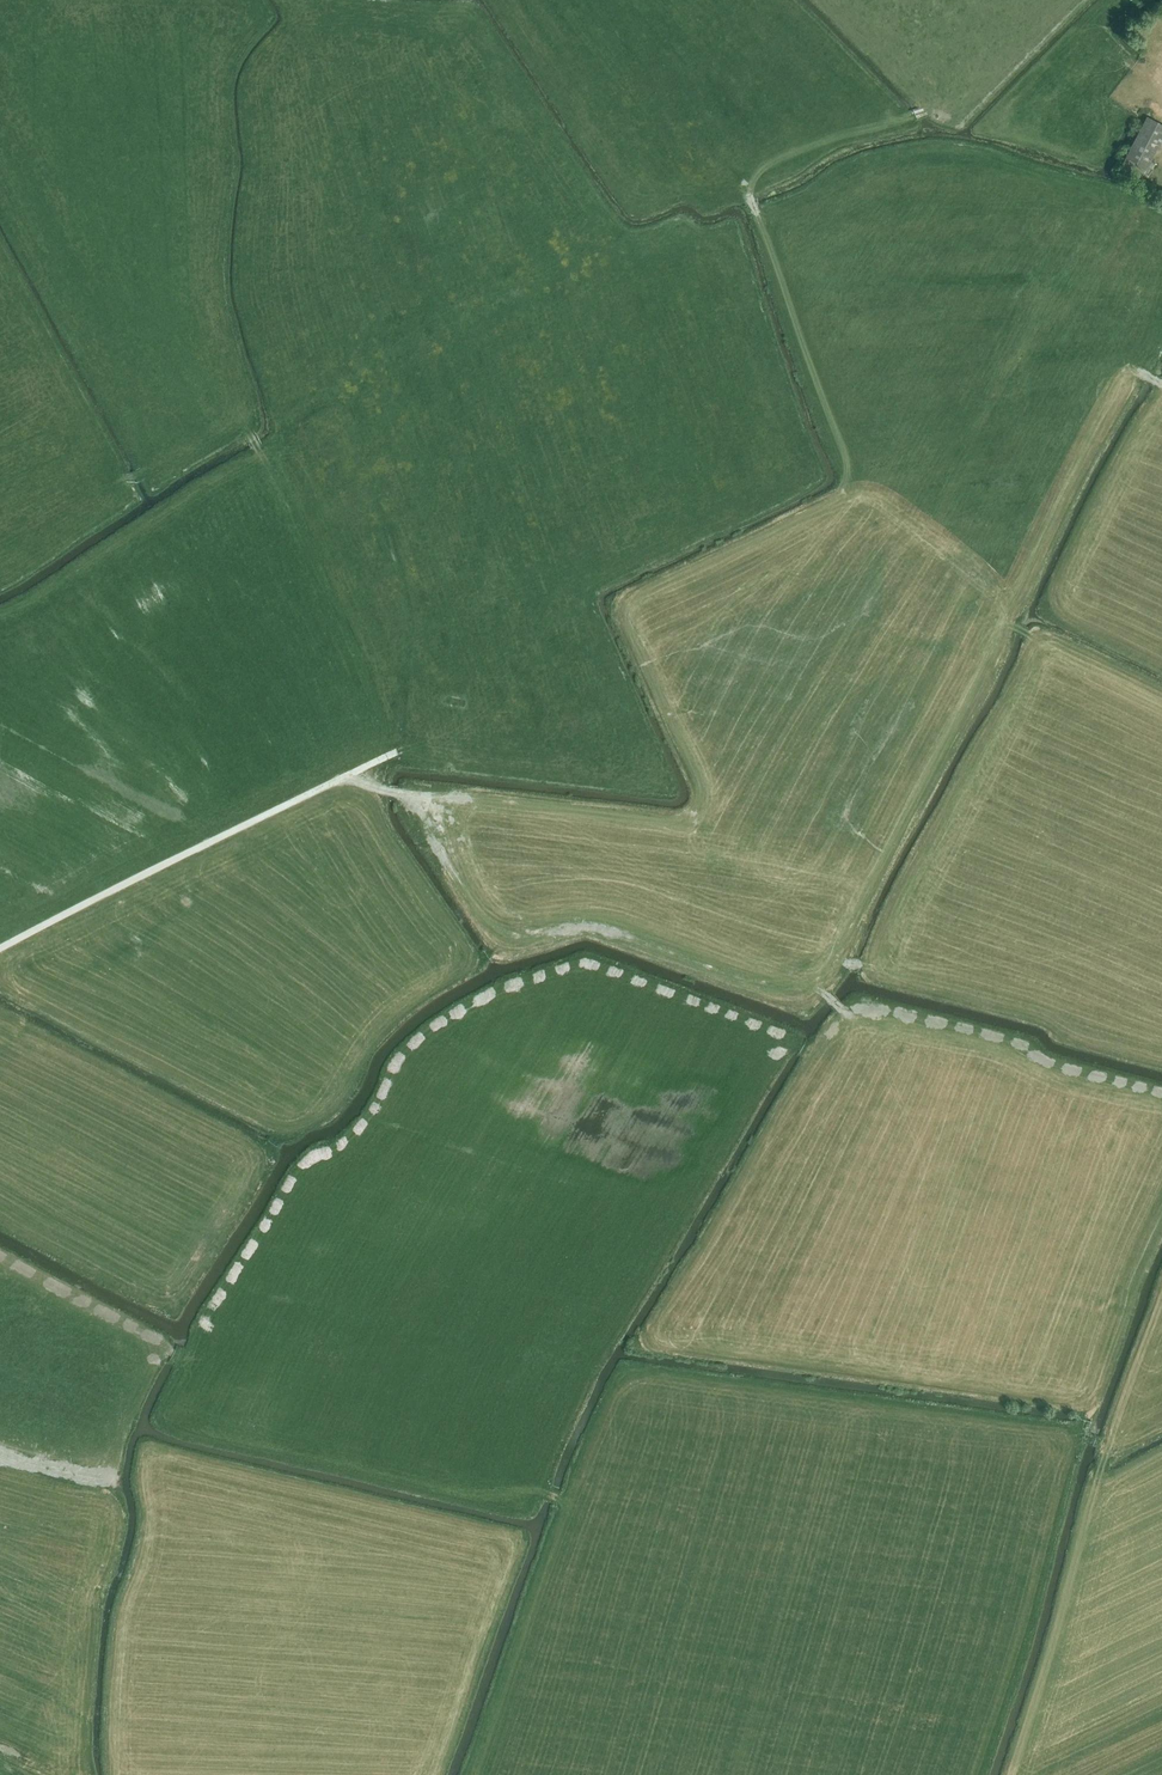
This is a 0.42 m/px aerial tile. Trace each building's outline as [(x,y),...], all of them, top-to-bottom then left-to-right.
[(1161,49),(1161,28),(1158,28),(1153,32),(1151,39),(1153,46),(1159,49),(1161,49)] [(1152,158),(1161,140),(1161,123),(1147,115),(1125,158),(1125,159),(1120,167),(1141,178),(1152,158)]
